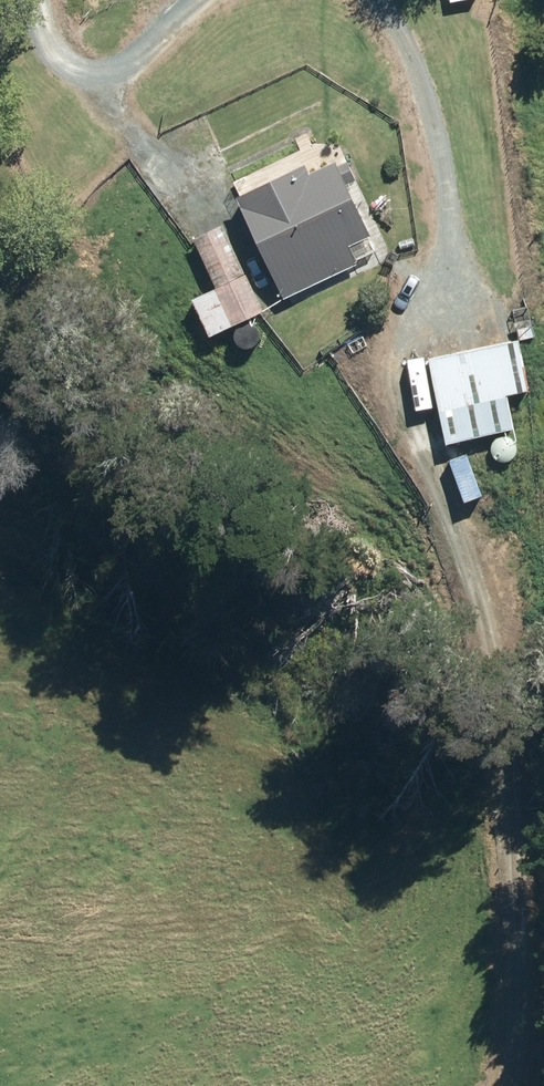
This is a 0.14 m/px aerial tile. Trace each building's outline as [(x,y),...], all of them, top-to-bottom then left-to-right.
[(335,142),(238,186),(288,295),(380,252),(385,250),(335,142)] [(264,306),(223,218),(195,230),(218,279),(191,291),(209,331),(264,306)] [(518,325),(427,347),(448,434),(515,418),(506,382),(530,376),(518,325)]
